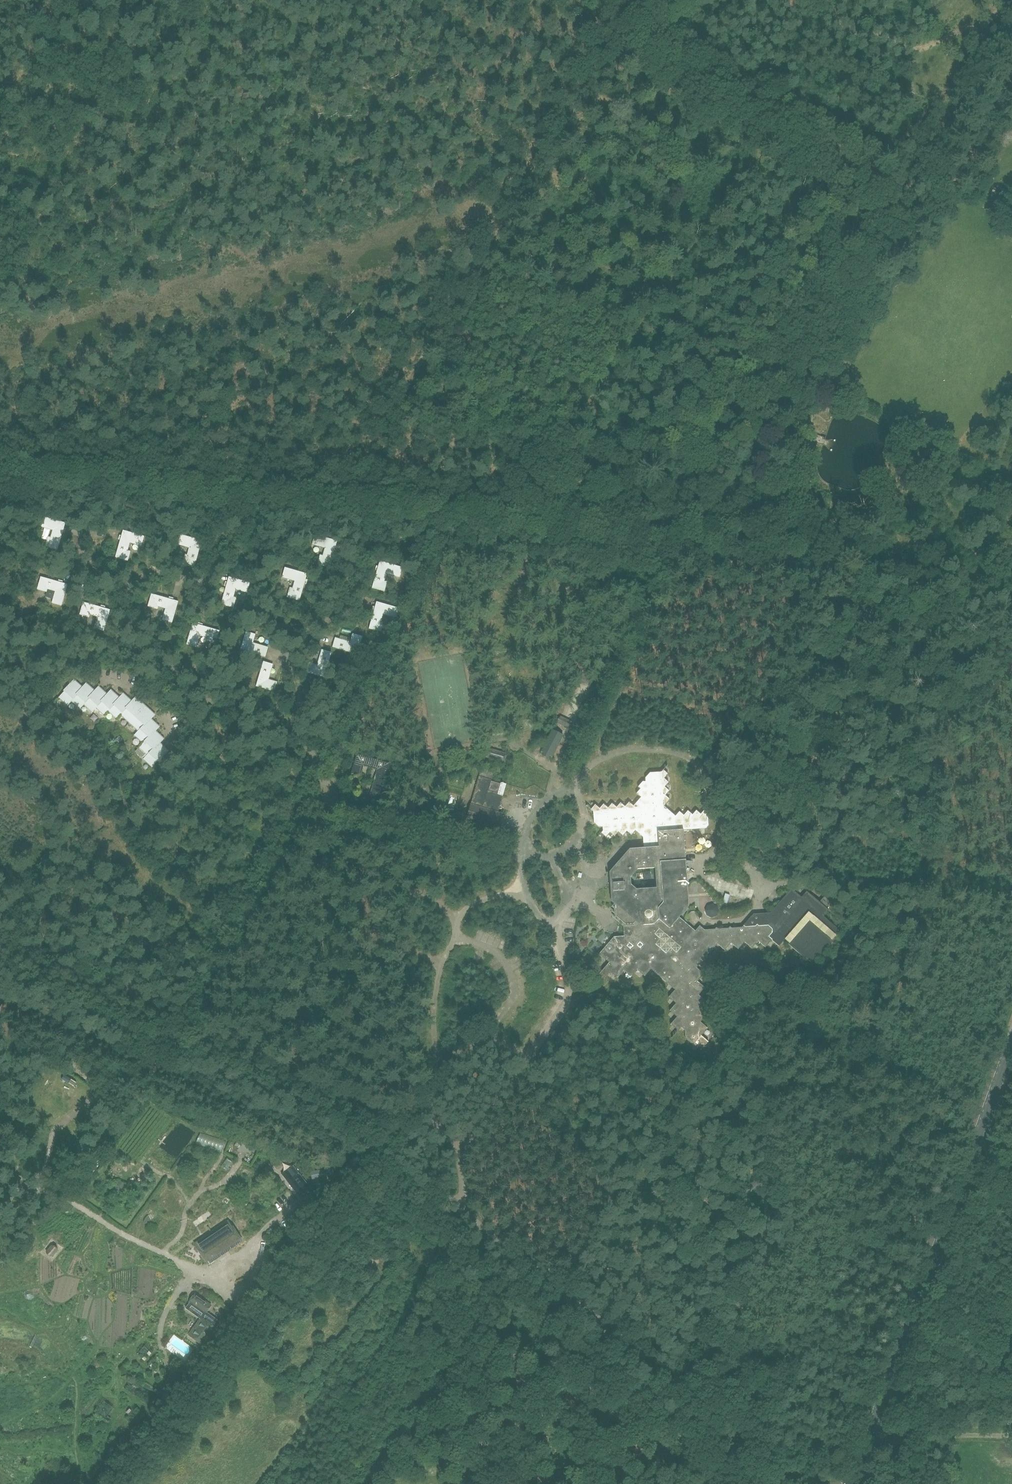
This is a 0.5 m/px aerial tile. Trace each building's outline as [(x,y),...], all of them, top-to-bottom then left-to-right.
[(65,523),(44,517),(42,526),(53,529),(51,538),(45,537),(43,545),(57,550),(65,523)] [(123,530),(115,557),(128,561),(130,552),(127,552),(130,543),(141,546),(144,536),(123,530)] [(202,541),(180,535),(178,545),(189,548),(187,556),(184,555),(182,564),(194,568),(202,541)] [(337,541),(315,535),(312,545),(325,548),(323,556),(320,555),(317,565),(330,568),(337,541)] [(380,561),(372,588),(385,592),(387,582),(385,582),(386,574),(399,578),(402,568),(380,561)] [(307,574),(285,568),(282,578),(295,581),(292,589),(289,588),(287,598),(299,601),(307,574)] [(53,603),(62,605),(67,584),(41,577),(37,589),(46,592),(47,589),(56,591),(53,603)] [(251,584),(229,577),(221,604),(233,608),(236,598),(234,597),(236,590),(247,593),(251,584)] [(166,609),(162,620),(172,623),(178,602),(151,594),(148,607),(159,609),(159,607),(166,609)] [(84,602),(80,615),(88,617),(89,614),(97,617),(94,628),(104,631),(110,610),(84,602)] [(376,602),(369,629),(381,633),(384,623),(381,623),(383,615),(396,618),(399,608),(376,602)] [(219,631),(193,623),(186,645),(196,647),(199,636),(207,638),(207,641),(216,644),(219,631)] [(240,650),(265,657),(268,648),(253,643),(256,634),(246,632),(240,650)] [(363,637),(353,634),(350,643),(338,639),(335,649),(357,655),(363,637)] [(331,653),(323,651),(319,665),(309,663),(306,673),(324,678),(331,653)] [(256,687),(274,692),(277,682),(268,680),(273,665),(263,662),(256,687)] [(161,735),(152,727),(156,723),(148,716),(152,711),(139,700),(135,704),(127,696),(123,701),(119,697),(114,693),(110,697),(102,690),(98,694),(90,686),(86,690),(77,683),(73,687),(70,684),(63,691),(64,691),(59,697),(67,705),(71,701),(80,709),(83,705),(92,712),(96,708),(104,716),(108,711),(117,719),(121,715),(138,731),(134,735),(142,743),(138,747),(147,755),(143,759),(152,767),(157,761),(158,762),(164,755),(161,751),(165,747),(160,743),(157,739),(161,735)] [(563,718),(575,723),(578,716),(566,710),(563,718)] [(563,735),(552,730),(541,751),(544,753),(542,756),(548,758),(549,756),(552,757),(563,735)] [(484,757),(505,762),(508,753),(487,747),(484,757)] [(377,769),(367,805),(375,808),(388,763),(356,754),(351,773),(360,775),(363,765),(377,769)] [(611,873),(611,875),(613,892),(613,899),(628,912),(628,921),(623,926),(623,936),(614,937),(604,948),(613,956),(614,962),(609,963),(598,974),(599,980),(604,979),(610,972),(617,979),(624,971),(631,978),(637,970),(644,976),(651,969),(675,990),(668,997),(676,1003),(669,1011),(676,1017),(670,1024),(678,1031),(681,1028),(684,1030),(685,1039),(692,1045),(693,1051),(695,1050),(698,1047),(702,1049),(708,1042),(701,1036),(707,1028),(700,1022),(707,1015),(699,1009),(706,1001),(699,995),(705,988),(698,981),(704,974),(697,968),(717,944),(725,950),(731,943),(738,950),(744,942),(752,948),(758,942),(765,948),(772,940),(779,946),(785,939),(789,943),(788,944),(812,965),(833,941),(831,940),(835,936),(836,937),(840,931),(823,917),(828,911),(824,907),(830,901),(823,896),(818,902),(806,892),(801,897),(791,889),(770,913),(770,915),(766,915),(755,925),(755,926),(745,927),(743,926),(741,927),(731,928),(730,927),(728,928),(718,929),(716,928),(714,929),(704,930),(699,926),(695,931),(679,917),(688,907),(683,830),(705,829),(704,825),(708,825),(708,816),(709,814),(704,810),(701,814),(696,810),(692,815),(688,811),(684,815),(679,812),(675,816),(664,806),(670,800),(665,796),(669,791),(665,787),(669,783),(664,779),(668,774),(663,770),(661,772),(650,773),(645,778),(645,781),(642,782),(638,787),(640,789),(636,793),(641,797),(633,806),(629,802),(625,807),(620,803),(616,807),(612,803),(608,808),(603,804),(599,808),(595,805),(591,810),(593,811),(593,823),(599,828),(602,827),(602,831),(601,833),(606,837),(610,833),(614,837),(618,832),(623,836),(627,832),(631,836),(635,831),(642,838),(643,853),(628,854),(611,873)] [(501,783),(491,781),(491,780),(479,776),(471,803),(470,803),(466,817),(498,827),(502,812),(498,811),(506,784),(501,783)] [(717,892),(704,895),(705,901),(718,898),(717,892)] [(718,911),(717,906),(712,904),(707,905),(705,910),(706,915),(711,917),(716,916),(718,911)] [(22,1104),(9,1101),(7,1110),(20,1114),(22,1104)] [(239,1165),(241,1157),(233,1154),(231,1162),(239,1165)] [(273,1172),(268,1165),(262,1170),(267,1176),(273,1172)] [(276,1177),(298,1191),(302,1185),(299,1183),(303,1177),(283,1165),(276,1177)] [(120,1194),(125,1187),(116,1181),(111,1188),(120,1194)] [(229,1221),(236,1229),(242,1225),(236,1216),(229,1221)] [(208,1265),(243,1242),(228,1220),(193,1244),(208,1265)] [(58,1250),(57,1247),(54,1245),(51,1245),(46,1251),(46,1254),(48,1256),(52,1256),(58,1250)] [(188,1303),(205,1315),(207,1313),(212,1305),(195,1292),(188,1303)] [(204,1346),(217,1329),(202,1318),(189,1335),(204,1346)] [(167,1392),(160,1388),(156,1393),(164,1398),(167,1392)]
